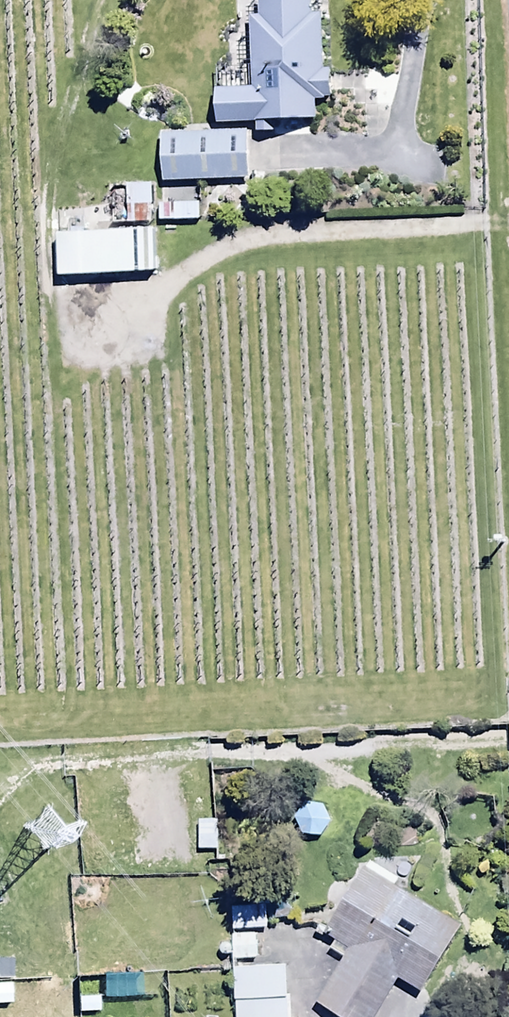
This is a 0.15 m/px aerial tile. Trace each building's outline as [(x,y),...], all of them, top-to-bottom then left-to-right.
[(318,15),(308,14),(308,0),(256,0),(256,17),(246,17),(249,86),(210,88),(212,124),(252,123),(252,133),(272,133),(272,121),(312,119),(311,99),(327,99),(326,69),(320,69),(318,15)] [(184,132),(158,132),(157,181),(245,181),(245,132),(204,132),(204,126),(184,126),(184,132)] [(106,224),(149,223),(148,183),(124,183),(124,193),(116,193),(117,202),(106,203),(106,224)] [(197,220),(196,203),(156,204),(157,222),(197,220)] [(55,233),(55,277),(60,277),(60,280),(77,280),(77,275),(154,274),(153,232),(55,233)] [(196,820),(196,851),(216,851),(216,820),(196,820)] [(366,860),(321,934),(331,940),(327,947),(342,957),(314,1003),(338,1016),(373,1016),(396,979),(418,993),(459,926),(392,885),(396,878),(366,860)] [(253,933),(230,934),(230,959),(253,959),(253,933)] [(233,1001),(287,999),(286,967),(272,967),(271,957),(255,957),(255,967),(232,968),(233,1001)] [(9,976),(9,958),(0,958),(0,977),(9,976)] [(99,975),(100,998),(143,997),(142,974),(99,975)] [(233,1001),(234,1016),(288,1016),(287,999),(233,1001)]
